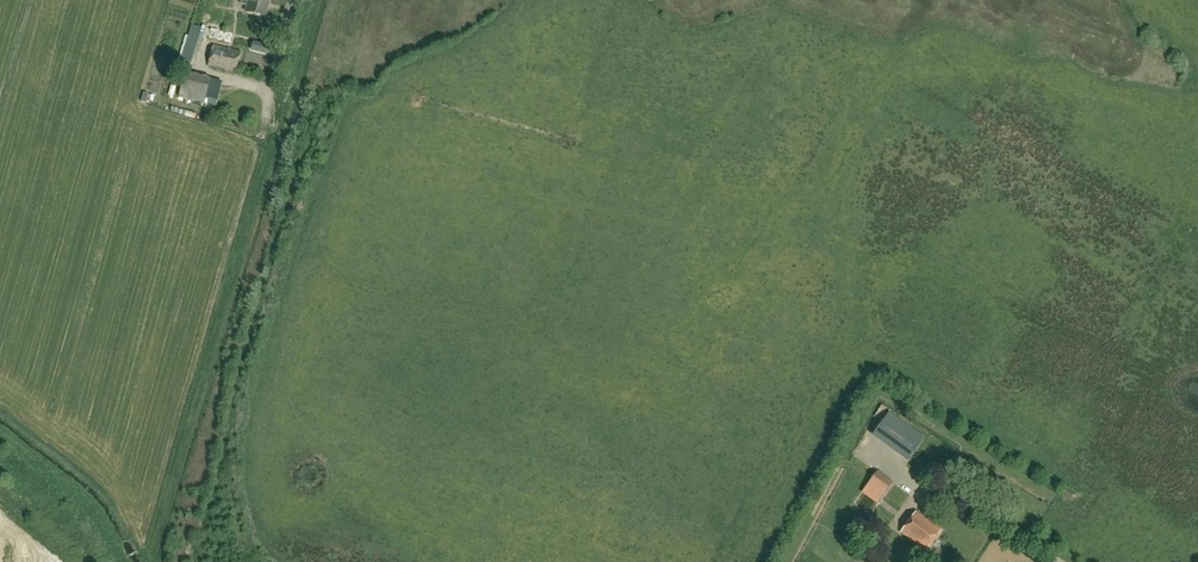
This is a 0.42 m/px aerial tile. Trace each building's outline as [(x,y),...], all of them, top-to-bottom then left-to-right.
[(246,12),(266,17),(270,0),(242,0),(241,4),(247,6),(246,12)] [(181,61),(194,66),(206,27),(192,22),(181,61)] [(230,44),(232,33),(211,28),(209,39),(230,44)] [(241,52),(213,45),(208,66),(236,73),(241,52)] [(185,73),(179,97),(204,104),(210,79),(185,73)] [(889,413),(874,434),(909,459),(924,439),(889,413)] [(899,470),(905,460),(897,456),(891,465),(899,470)] [(885,493),(893,483),(877,472),(870,482),(885,493)] [(903,485),(899,490),(894,487),(877,510),(892,521),(913,492),(903,485)] [(916,511),(910,520),(911,520),(908,525),(907,524),(901,533),(926,551),(942,529),(916,511)]
